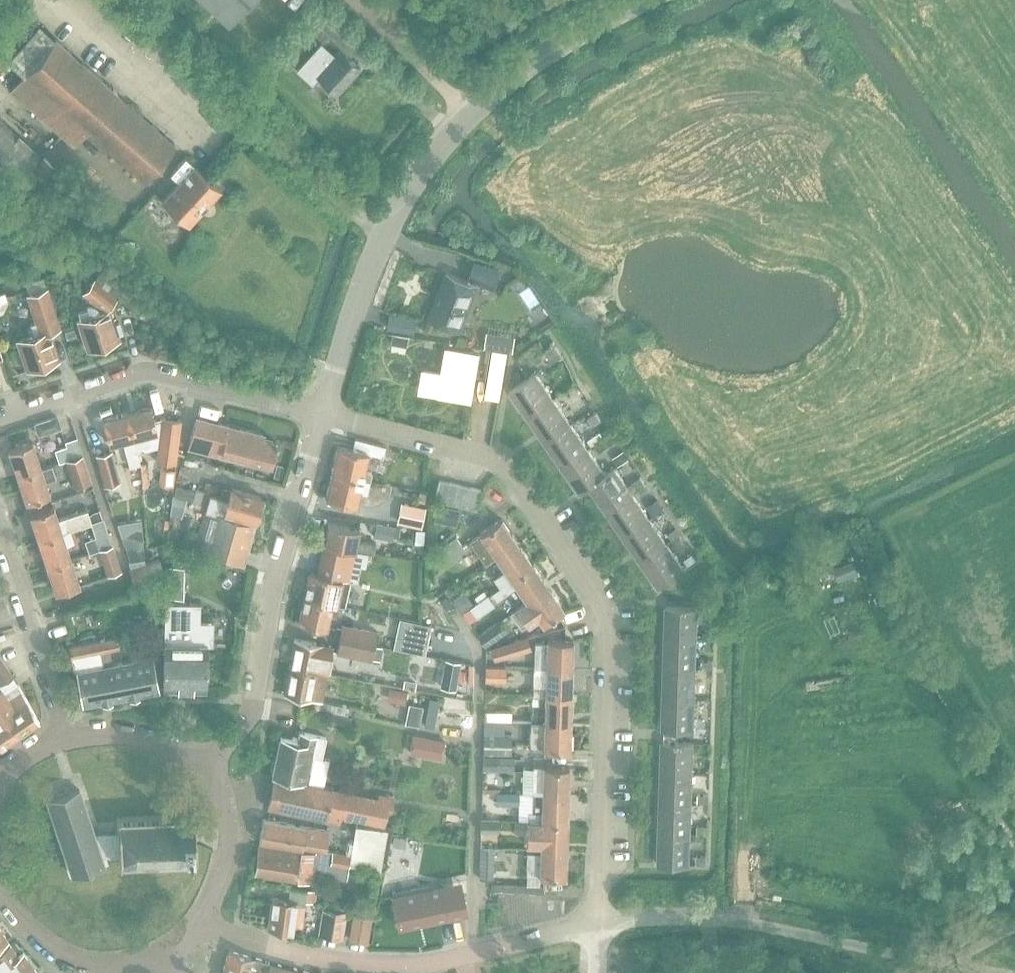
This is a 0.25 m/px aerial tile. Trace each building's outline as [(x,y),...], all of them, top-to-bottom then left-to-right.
[(228,24),(250,0),(202,0),(228,24)] [(310,17),(333,38),(345,26),(321,5),(310,17)] [(143,179),(174,144),(39,24),(8,60),(23,74),(9,90),(74,147),(88,131),(143,179)] [(340,49),(334,56),(320,44),(297,69),(311,82),(317,75),(337,93),(360,68),(340,49)] [(11,186),(41,151),(0,117),(0,176),(11,186)] [(31,170),(45,182),(57,168),(43,156),(31,170)] [(162,199),(190,224),(220,189),(185,157),(171,173),(179,180),(162,199)] [(479,281),(494,287),(500,272),(475,262),(468,281),(448,273),(430,318),(460,330),(479,281)] [(14,290),(7,272),(0,275),(0,296),(14,290)] [(17,340),(27,370),(58,359),(49,331),(60,327),(43,276),(24,283),(28,294),(27,294),(36,322),(30,324),(34,334),(17,340)] [(83,293),(105,311),(116,298),(94,280),(83,293)] [(109,310),(99,313),(99,312),(98,310),(95,307),(93,306),(90,306),(88,306),(86,306),(87,309),(77,312),(80,320),(78,320),(88,349),(118,339),(117,335),(122,333),(119,322),(113,324),(109,310)] [(387,328),(414,333),(417,318),(389,313),(387,328)] [(484,347),(512,351),(514,336),(487,332),(484,347)] [(545,350),(552,360),(562,354),(553,340),(550,341),(552,345),(545,350)] [(440,394),(470,399),(478,355),(448,350),(440,394)] [(486,396),(499,398),(507,353),(494,350),(486,396)] [(525,416),(552,397),(535,372),(508,390),(525,416)] [(260,379),(258,388),(278,392),(280,383),(260,379)] [(543,441),(570,423),(552,397),(525,416),(543,441)] [(125,412),(132,437),(156,431),(149,406),(125,412)] [(139,464),(135,449),(132,437),(125,412),(101,419),(108,444),(122,440),(125,451),(126,451),(130,466),(139,464)] [(587,418),(591,424),(600,418),(595,412),(587,418)] [(196,417),(189,444),(270,465),(276,443),(262,439),(263,434),(196,417)] [(560,466),(587,448),(570,423),(543,441),(560,466)] [(58,461),(81,453),(75,436),(63,440),(65,446),(54,449),(58,461)] [(158,464),(166,491),(171,490),(173,460),(167,438),(153,443),(159,464),(158,464)] [(331,473),(370,480),(371,472),(364,471),(367,453),(383,456),(385,446),(355,438),(352,449),(337,446),(331,473)] [(31,441),(9,449),(17,474),(40,467),(31,441)] [(135,449),(139,464),(149,461),(145,446),(135,449)] [(578,492),(588,485),(605,473),(587,448),(560,466),(578,492)] [(95,455),(103,485),(119,481),(111,450),(95,455)] [(90,481),(82,455),(66,460),(75,486),(90,481)] [(40,467),(17,474),(26,502),(49,494),(45,482),(56,478),(52,465),(40,468),(40,467)] [(375,492),(396,496),(401,469),(380,465),(375,492)] [(605,510),(631,492),(614,467),(605,473),(588,485),(605,510)] [(204,489),(208,476),(184,468),(175,498),(189,502),(193,485),(204,489)] [(367,493),(370,480),(331,473),(325,499),(356,505),(359,491),(367,493)] [(257,489),(258,476),(240,474),(239,487),(257,489)] [(631,482),(636,488),(644,482),(640,476),(631,482)] [(444,503),(449,482),(439,480),(434,500),(444,503)] [(455,505),(460,485),(449,482),(444,503),(455,505)] [(465,508),(470,487),(460,485),(455,505),(465,508)] [(470,487),(465,508),(476,510),(481,490),(470,487)] [(218,558),(238,490),(231,488),(227,501),(210,496),(194,551),(218,558)] [(238,490),(218,558),(243,565),(262,497),(238,490)] [(623,536),(649,518),(631,492),(605,510),(623,536)] [(649,508),(654,514),(663,508),(658,502),(649,508)] [(403,504),(399,521),(420,526),(424,509),(403,504)] [(433,520),(455,526),(459,509),(437,504),(433,520)] [(61,532),(91,522),(87,509),(57,519),(53,506),(30,513),(39,540),(61,532)] [(131,543),(150,540),(147,516),(127,518),(131,543)] [(484,564),(516,541),(500,518),(479,533),(479,534),(469,541),(484,564)] [(640,561),(666,543),(649,518),(623,536),(640,561)] [(324,544),(355,550),(355,548),(372,552),(375,542),(357,538),(359,529),(329,522),(324,544)] [(373,537),(391,540),(394,526),(376,522),(373,537)] [(667,533),(671,539),(680,533),(676,527),(667,533)] [(70,559),(61,532),(39,540),(47,566),(70,559)] [(84,540),(88,551),(99,548),(95,536),(84,540)] [(439,547),(448,560),(464,549),(455,536),(439,547)] [(500,586),(532,564),(516,541),(484,564),(485,564),(495,556),(505,571),(495,578),(500,586)] [(666,543),(640,561),(658,587),(684,569),(666,543)] [(97,549),(106,576),(120,571),(111,544),(97,549)] [(348,578),(355,550),(324,544),(317,572),(338,576),(348,578)] [(134,582),(164,572),(160,558),(130,568),(129,568),(129,569),(134,582)] [(70,559),(47,566),(56,592),(79,585),(70,559)] [(850,561),(832,569),(836,580),(855,572),(850,561)] [(526,601),(548,586),(532,564),(500,586),(505,594),(516,586),(526,601)] [(338,576),(317,572),(309,571),(304,596),(337,603),(352,607),(354,599),(342,596),(340,603),(332,602),(338,576)] [(516,608),(510,613),(521,629),(528,624),(538,617),(542,624),(563,609),(548,586),(526,601),(516,608)] [(470,607),(477,617),(494,605),(487,595),(470,607)] [(335,615),(337,603),(304,596),(298,622),(326,628),(329,614),(335,615)] [(197,605),(164,604),(162,687),(205,688),(206,642),(210,642),(210,623),(196,622),(197,605)] [(664,637),(697,638),(698,607),(665,606),(664,637)] [(500,619),(477,635),(485,646),(507,630),(500,619)] [(339,638),(374,644),(377,631),(341,624),(339,638)] [(120,696),(114,663),(103,665),(100,651),(118,647),(116,637),(67,647),(72,672),(77,671),(83,703),(101,699),(102,701),(112,699),(112,698),(120,696)] [(500,645),(490,648),(493,659),(503,656),(530,648),(527,637),(500,645)] [(696,668),(697,638),(664,637),(663,667),(696,668)] [(371,659),(374,644),(339,638),(336,652),(371,659)] [(315,670),(327,672),(332,648),(324,646),(325,644),(295,639),(290,665),(315,670)] [(534,642),(533,667),(572,668),(573,640),(547,639),(547,642),(534,642)] [(374,662),(390,666),(392,656),(376,653),(374,662)] [(114,663),(120,696),(128,695),(129,696),(138,694),(138,693),(157,689),(150,657),(114,663)] [(17,736),(39,721),(17,684),(0,658),(0,683),(0,690),(11,707),(3,712),(17,736)] [(403,672),(423,673),(423,662),(404,661),(403,672)] [(290,665),(284,693),(310,698),(317,699),(315,708),(347,714),(349,706),(321,701),(327,672),(315,670),(290,665)] [(485,679),(505,680),(505,666),(486,665),(485,679)] [(533,667),(533,694),(545,695),(571,696),(572,668),(533,667)] [(695,698),(696,668),(663,667),(662,697),(695,698)] [(454,689),(456,679),(442,676),(441,686),(454,689)] [(386,700),(403,704),(406,690),(389,687),(386,700)] [(17,736),(3,712),(11,707),(0,690),(0,748),(17,736)] [(530,715),(530,721),(570,723),(571,696),(545,695),(544,716),(530,715)] [(694,729),(695,698),(662,697),(661,728),(664,728),(677,729),(694,729)] [(422,722),(437,725),(440,707),(425,704),(422,722)] [(327,720),(349,725),(350,717),(329,712),(327,720)] [(462,718),(446,720),(448,732),(463,730),(462,718)] [(504,721),(499,720),(484,720),(483,753),(511,754),(511,736),(503,735),(504,721)] [(569,751),(570,723),(530,721),(529,749),(543,749),(543,750),(569,751)] [(702,735),(710,735),(711,724),(702,724),(702,735)] [(661,742),(660,773),(692,774),(693,743),(676,742),(677,729),(664,728),(663,742),(661,742)] [(273,773),(272,775),(273,776),(316,785),(323,786),(329,760),(322,759),(326,737),(300,731),(298,741),(280,737),(273,773)] [(443,741),(425,737),(422,753),(440,757),(443,741)] [(481,770),(513,771),(513,757),(482,756),(481,770)] [(542,794),(568,795),(569,767),(543,766),(533,766),(532,789),(542,789),(542,794)] [(417,767),(414,785),(425,787),(428,769),(417,767)] [(691,804),(692,774),(660,773),(659,803),(691,804)] [(376,798),(316,785),(273,776),(267,806),(339,822),(340,816),(384,825),(387,811),(390,812),(394,796),(377,793),(376,798)] [(118,831),(94,832),(80,788),(46,800),(71,875),(104,864),(100,853),(118,853),(119,862),(194,858),(192,815),(117,817),(118,831)] [(495,805),(518,805),(518,792),(495,792),(495,805)] [(567,822),(568,795),(542,794),(541,812),(529,811),(529,820),(567,822)] [(691,825),(691,804),(659,803),(658,832),(690,834),(690,833),(706,833),(707,825),(691,825)] [(301,845),(324,850),(328,831),(263,819),(259,839),(301,847),(301,845)] [(481,831),(497,832),(497,820),(481,819),(481,831)] [(567,822),(529,820),(527,820),(526,844),(540,844),(540,848),(566,849),(567,822)] [(349,855),(347,865),(379,870),(385,830),(353,826),(349,855)] [(689,865),(690,834),(658,832),(657,864),(689,865)] [(253,874),(311,883),(316,853),(258,844),(253,874)] [(480,878),(492,879),(493,847),(480,847),(480,878)] [(565,877),(566,849),(540,848),(540,852),(527,852),(526,875),(539,875),(539,876),(565,877)] [(349,855),(331,852),(329,866),(346,868),(346,865),(347,865),(349,855)] [(695,864),(705,864),(705,856),(696,856),(695,864)] [(429,888),(393,896),(399,926),(465,912),(461,895),(459,882),(429,888)] [(300,919),(302,920),(304,905),(297,903),(297,901),(272,897),(267,926),(292,930),(293,924),(299,924),(300,919)] [(319,927),(343,931),(347,906),(323,902),(319,927)] [(347,940),(367,943),(372,917),(352,913),(347,940)] [(18,956),(9,944),(0,951),(0,972),(36,972),(22,953),(18,956)] [(228,950),(222,972),(310,972),(228,950)]
